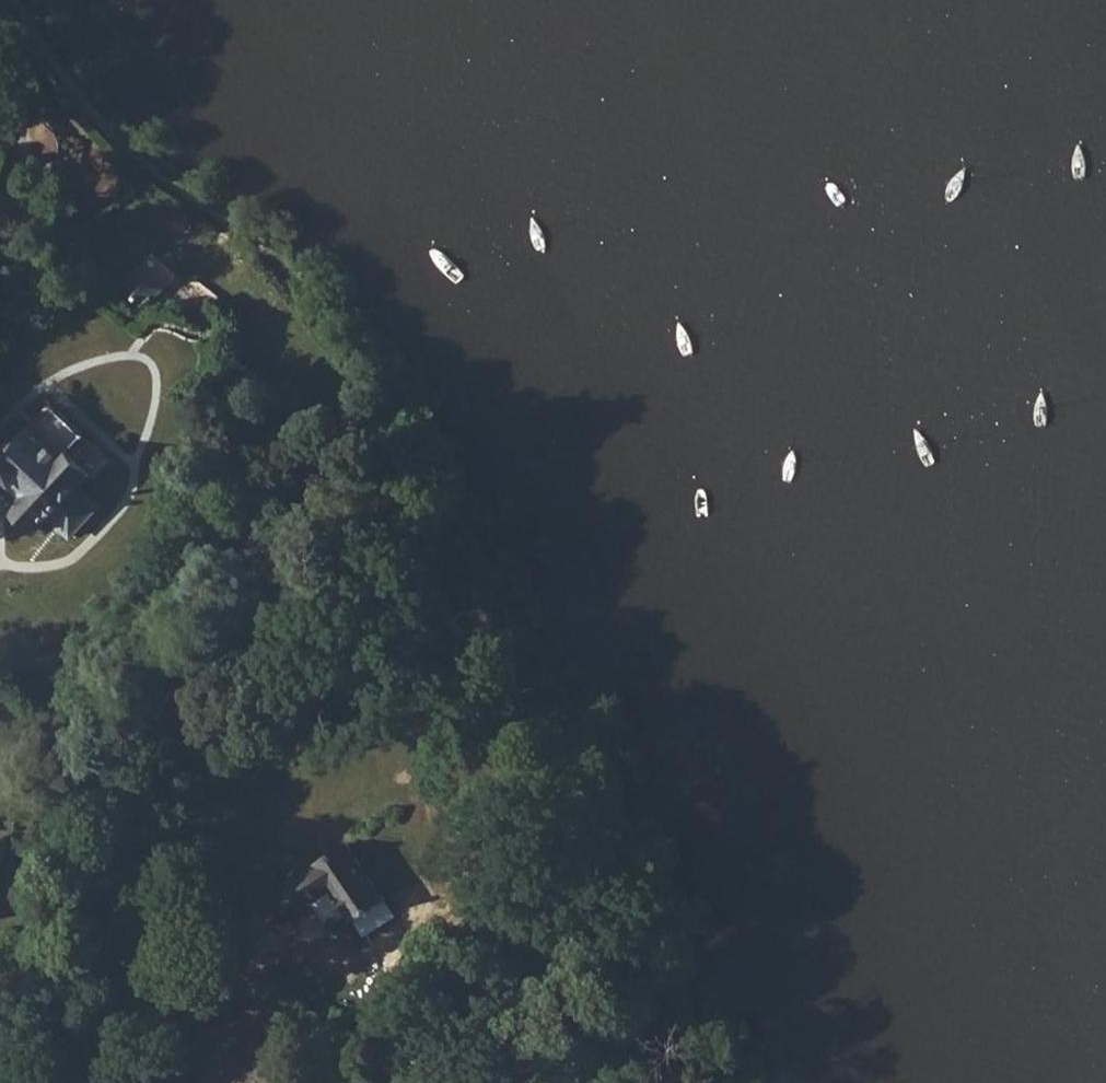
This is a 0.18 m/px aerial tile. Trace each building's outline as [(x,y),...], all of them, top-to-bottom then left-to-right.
[(13,480),(28,493),(14,507),(38,530),(52,516),(72,534),(101,505),(80,486),(93,473),(70,452),(87,434),(59,407),(35,430),(33,429),(10,453),(6,449),(0,456),(0,467),(13,480)] [(350,842),(289,881),(306,906),(314,900),(329,920),(335,922),(348,913),(353,920),(385,899),(350,842)]
